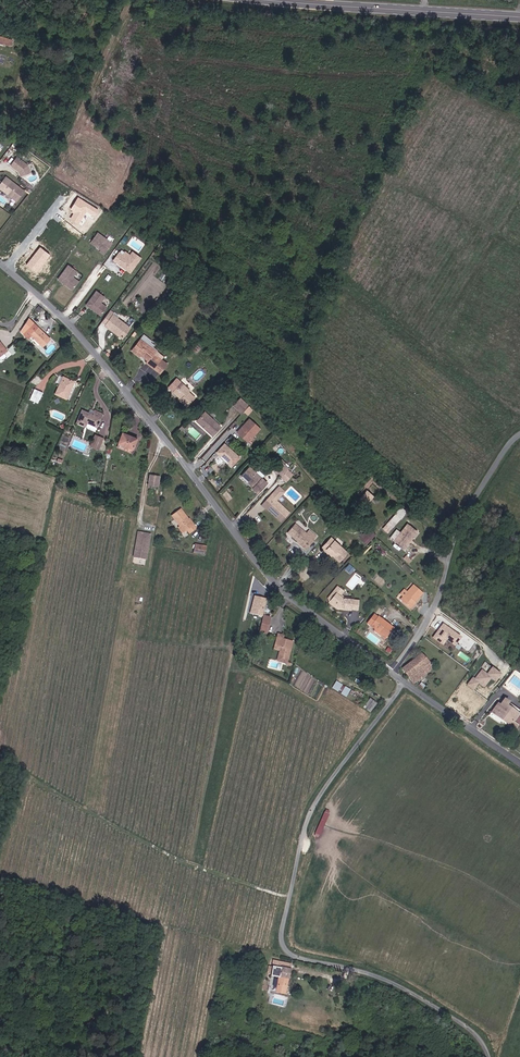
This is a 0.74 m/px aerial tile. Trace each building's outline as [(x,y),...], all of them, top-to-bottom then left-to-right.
[(12,46),(13,38),(0,36),(0,43),(12,46)] [(21,177),(31,171),(21,156),(11,162),(21,177)] [(5,175),(0,181),(0,190),(16,202),(25,190),(5,175)] [(112,243),(97,232),(89,243),(104,254),(112,243)] [(124,251),(122,255),(118,252),(112,260),(130,273),(136,265),(139,261),(140,258),(131,252),(129,255),(124,251)] [(78,282),(72,277),(76,272),(67,265),(56,279),(65,286),(71,291),(78,282)] [(105,297),(94,291),(85,306),(95,313),(94,313),(100,317),(106,307),(101,304),(105,297)] [(111,314),(104,323),(108,326),(123,338),(131,329),(116,317),(116,318),(111,314)] [(43,347),(51,339),(34,323),(24,335),(28,340),(31,336),(43,347)] [(147,363),(155,369),(161,360),(162,359),(155,354),(157,352),(141,340),(134,350),(149,361),(147,363)] [(161,360),(155,369),(160,373),(167,364),(161,360)] [(65,390),(70,392),(75,382),(64,377),(59,387),(65,390)] [(176,391),(182,383),(177,379),(170,386),(176,391)] [(183,383),(182,383),(176,391),(184,398),(182,400),(188,405),(195,397),(190,392),(191,390),(183,383)] [(67,399),(70,392),(65,390),(59,387),(56,393),(67,399)] [(31,396),(40,399),(42,395),(38,393),(39,391),(34,389),(31,396)] [(248,406),(239,398),(233,405),(242,413),(248,406)] [(103,414),(94,411),(93,415),(83,412),(79,425),(88,428),(89,424),(99,427),(103,414)] [(213,435),(220,426),(205,413),(199,419),(210,429),(208,432),(213,435)] [(247,442),(260,428),(249,419),(236,433),(247,442)] [(133,450),(137,440),(123,434),(119,444),(133,450)] [(92,448),(98,450),(102,440),(95,438),(92,448)] [(233,465),(240,457),(225,444),(218,452),(233,465)] [(278,471),(285,464),(280,459),(274,467),(278,471)] [(289,469),(290,468),(285,464),(278,471),(283,475),(289,469)] [(258,493),(267,483),(249,467),(242,475),(255,486),(253,488),(258,493)] [(283,475),(282,476),(287,481),(294,474),(289,469),(283,475)] [(160,476),(148,474),(147,486),(158,488),(160,476)] [(278,501),(286,492),(280,488),(264,505),(267,508),(268,507),(281,520),(289,511),(278,501)] [(366,503),(374,496),(368,489),(360,497),(366,503)] [(357,498),(349,505),(355,512),(363,504),(357,498)] [(199,527),(196,524),(194,525),(189,521),(190,520),(181,511),(173,518),(182,528),(181,530),(186,535),(190,530),(193,533),(199,527)] [(396,513),(382,528),(388,533),(401,518),(396,513)] [(406,548),(418,530),(408,524),(396,542),(406,548)] [(305,546),(312,540),(316,536),(309,529),(306,533),(297,525),(290,532),(298,540),(305,546)] [(151,534),(137,532),(132,557),(146,560),(151,534)] [(360,538),(366,545),(372,538),(369,535),(368,537),(364,533),(360,538)] [(322,548),(326,552),(328,550),(333,555),(339,561),(347,552),(332,538),(322,548)] [(197,543),(195,552),(206,555),(208,545),(197,543)] [(413,587),(423,594),(424,593),(415,585),(413,587)] [(410,608),(423,594),(413,587),(401,600),(410,608)] [(341,595),(344,591),(339,588),(331,598),(332,601),(334,603),(336,602),(338,605),(338,607),(340,608),(352,609),(353,600),(346,599),(341,595)] [(268,614),(262,612),(259,623),(266,624),(268,614)] [(394,627),(379,617),(378,619),(374,616),(369,625),(387,637),(394,627)] [(462,637),(443,623),(432,638),(442,646),(445,641),(454,647),(462,637)] [(291,638),(279,635),(277,644),(279,644),(276,655),(286,657),(291,638)] [(402,668),(413,684),(437,669),(434,664),(430,666),(422,655),(402,668)] [(269,665),(279,668),(281,662),(271,660),(269,665)] [(500,674),(491,667),(486,673),(481,669),(474,678),(471,677),(465,684),(473,690),(478,684),(483,688),(490,679),(494,682),(500,674)] [(332,687),(338,691),(343,684),(336,680),(332,687)] [(341,693),(347,696),(351,688),(345,686),(341,693)] [(371,712),(378,704),(371,699),(364,707),(371,712)] [(506,699),(501,706),(496,714),(511,724),(517,714),(508,707),(511,702),(506,699)] [(496,714),(501,706),(499,704),(493,712),(496,714)] [(273,994),(284,996),(288,966),(270,962),(268,978),(275,980),(273,994)]
